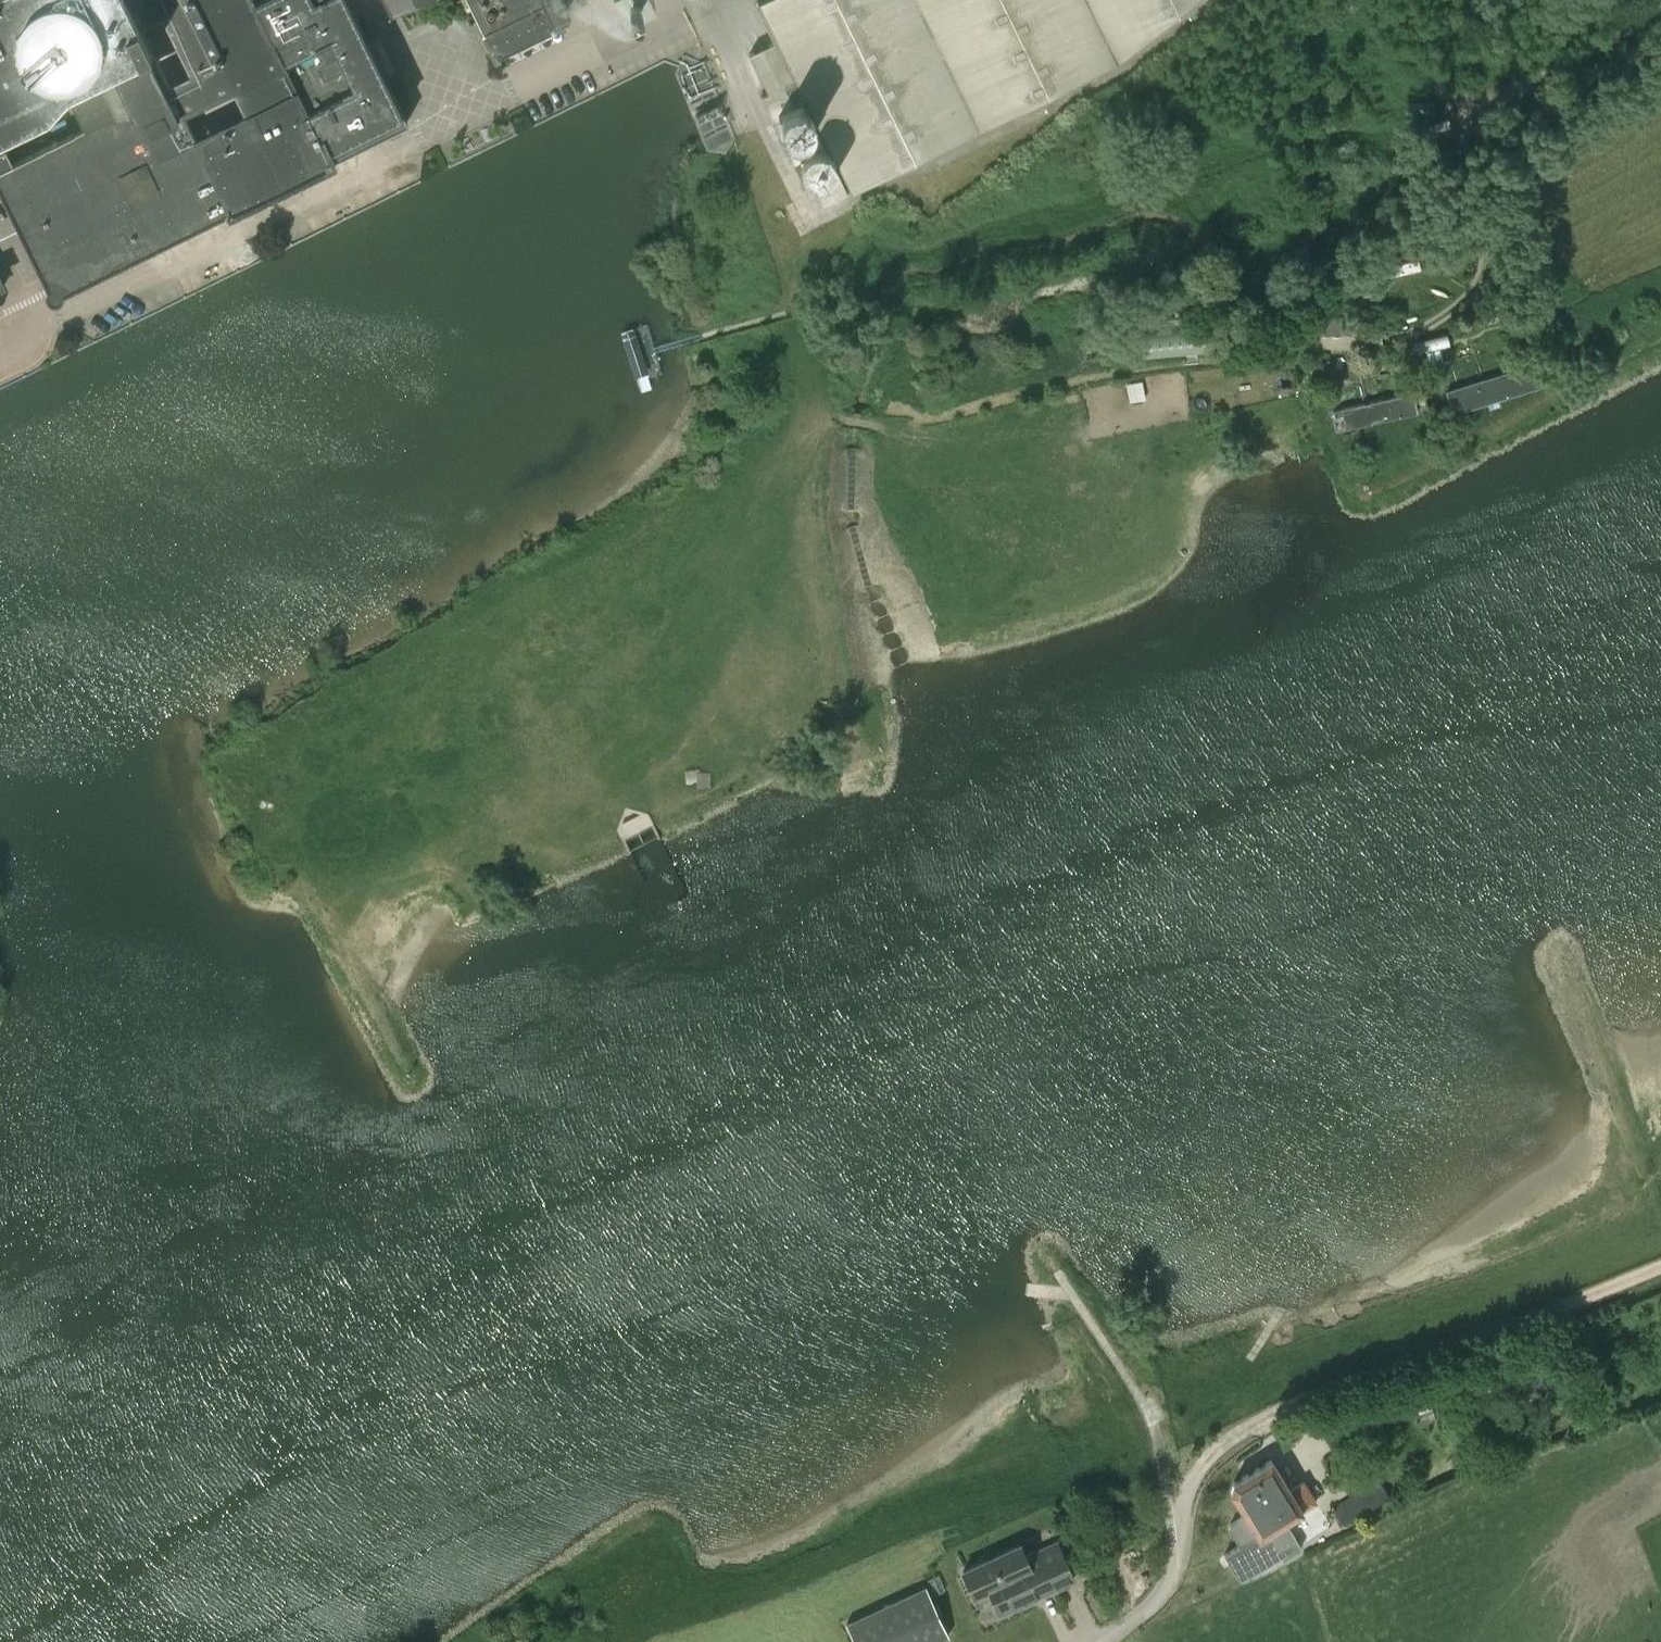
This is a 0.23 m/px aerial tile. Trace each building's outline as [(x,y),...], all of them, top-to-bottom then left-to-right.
[(48,287),(63,292),(228,210),(229,212),(333,160),(333,159),(407,122),(348,0),(0,0),(0,190),(48,287)] [(390,9),(408,0),(386,0),(390,9)] [(495,48),(561,16),(553,0),(471,0),(495,48)] [(978,127),(1117,60),(1190,0),(916,0),(978,127)] [(1441,338),(1411,346),(1458,481),(1556,426),(1525,313),(1441,338)] [(1138,328),(1141,358),(1207,351),(1204,321),(1138,328)] [(1411,346),(1302,358),(1343,515),(1361,521),(1380,520),(1458,481),(1411,346)] [(1283,1528),(1288,1525),(1285,1520),(1302,1510),(1302,1511),(1317,1502),(1304,1481),(1290,1490),(1271,1460),(1251,1472),(1265,1497),(1270,1494),(1277,1506),(1272,1509),(1283,1528)] [(1301,1547),(1288,1525),(1283,1528),(1272,1509),(1277,1506),(1270,1494),(1265,1497),(1251,1472),(1234,1483),(1231,1491),(1245,1514),(1230,1524),(1229,1529),(1238,1545),(1224,1554),(1239,1578),(1281,1555),(1283,1558),(1301,1547)] [(1378,1479),(1333,1506),(1344,1526),(1390,1498),(1378,1479)] [(1001,1611),(1052,1588),(1073,1578),(1062,1555),(1031,1570),(1020,1546),(964,1572),(975,1595),(990,1588),(1001,1611)] [(947,1639),(925,1592),(846,1628),(853,1641),(940,1641),(947,1639)]
